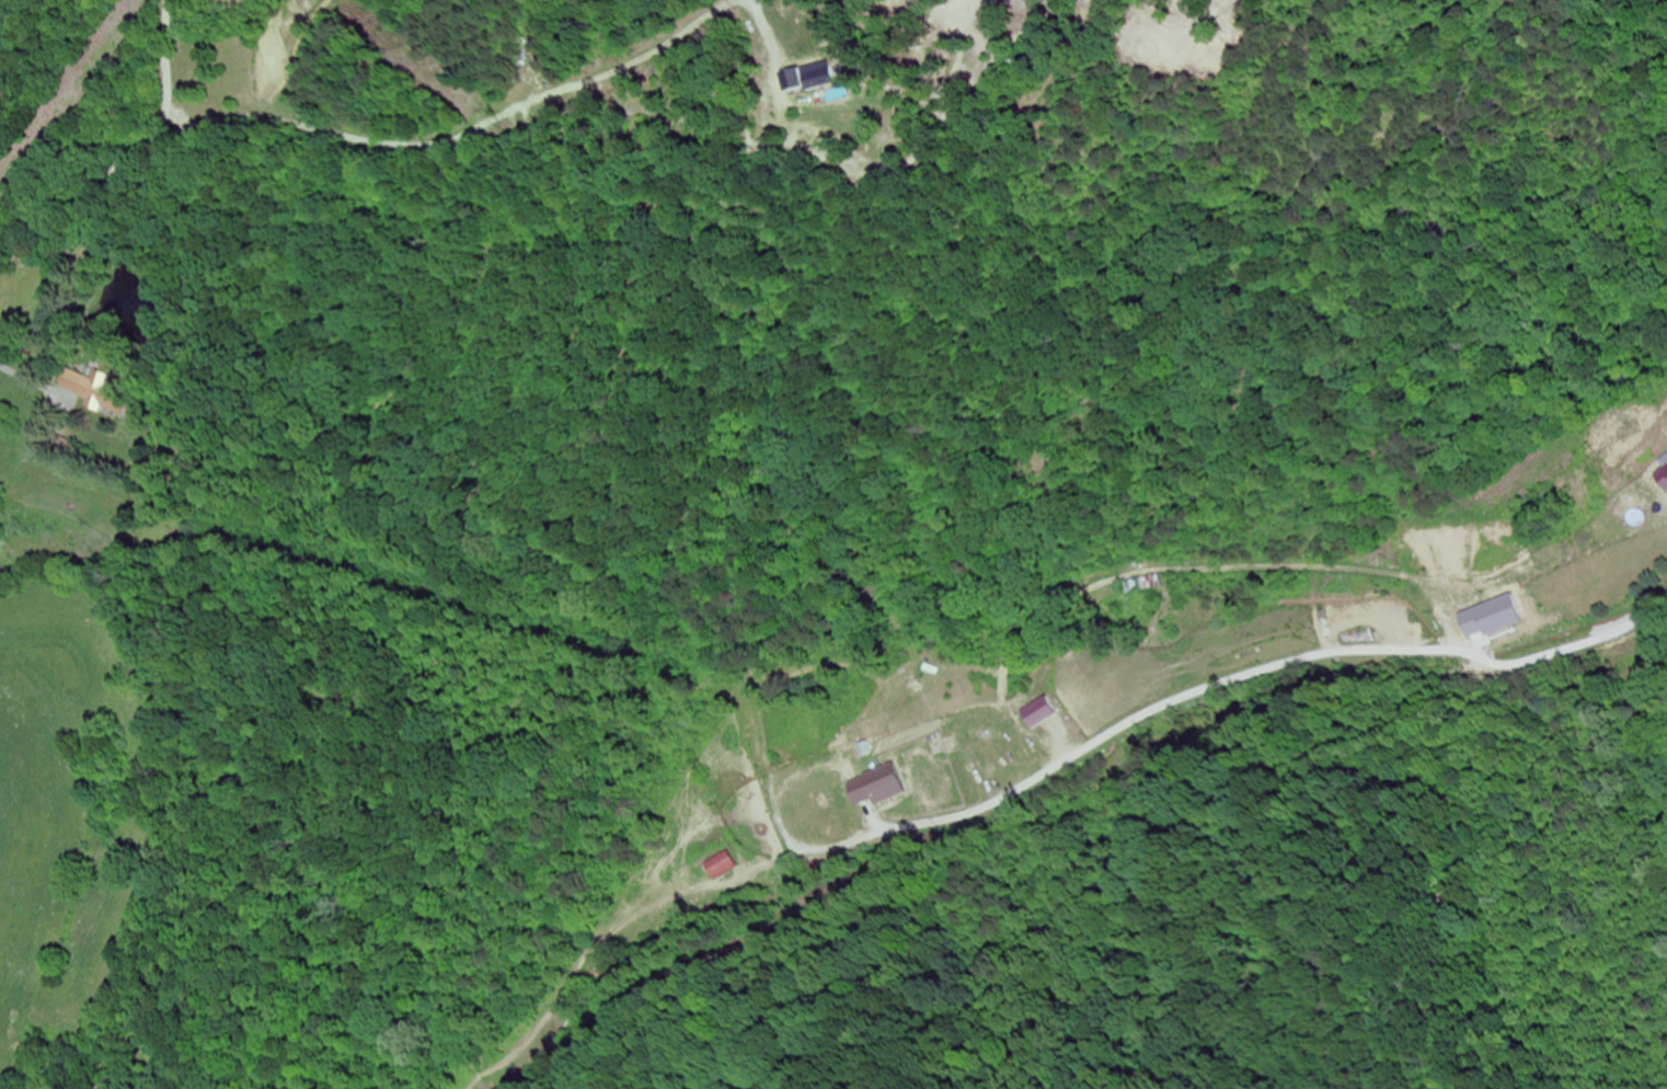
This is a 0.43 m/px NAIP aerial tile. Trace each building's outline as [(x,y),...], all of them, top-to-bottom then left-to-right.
[(808,92),(838,84),(833,65),(803,73),(808,92)] [(129,409),(130,403),(116,400),(123,376),(106,371),(104,378),(74,370),(68,393),(129,409)] [(1166,592),(1166,579),(1131,579),(1131,592),(1166,592)] [(1495,598),(1496,613),(1491,614),(1492,624),(1524,621),(1522,595),(1495,598)] [(1027,709),(1035,730),(1064,718),(1055,698),(1027,709)]
